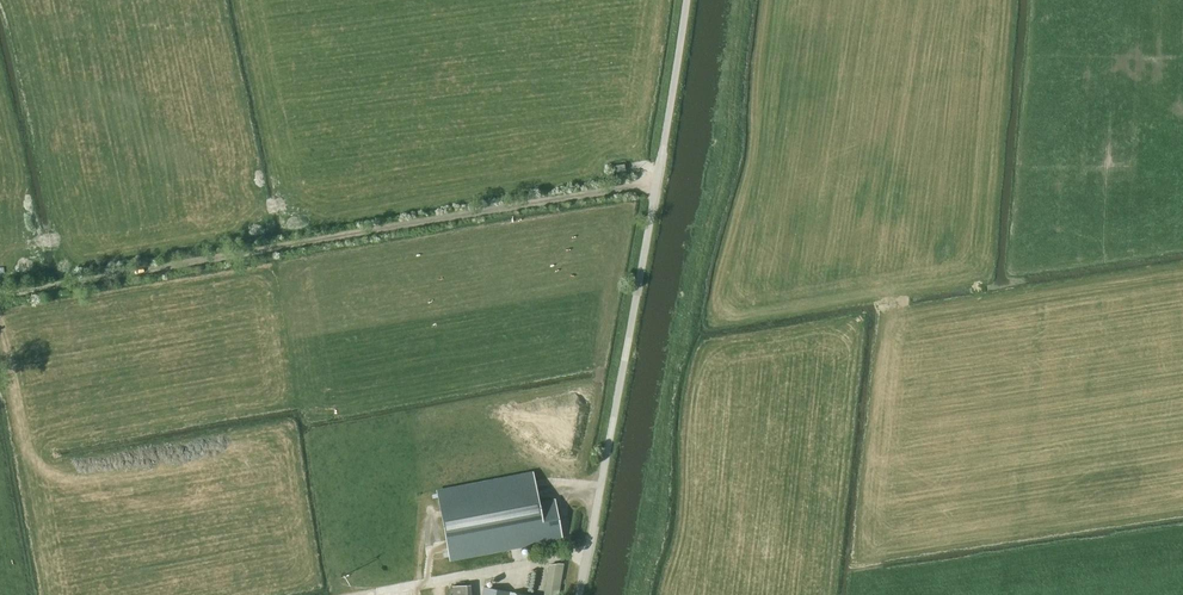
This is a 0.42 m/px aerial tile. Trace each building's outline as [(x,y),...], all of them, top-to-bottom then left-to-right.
[(538,502),(532,474),(437,492),(450,558),(561,537),(554,499),(538,502)] [(562,563),(555,563),(549,564),(543,594),(557,594),(562,563)] [(470,585),(452,585),(452,594),(471,594),(470,585)] [(484,586),(482,594),(528,594),(484,586)]
